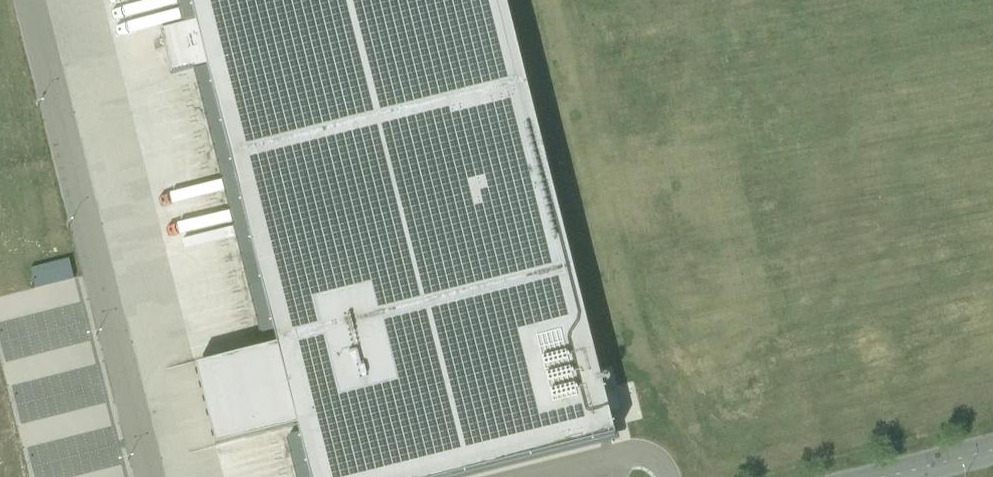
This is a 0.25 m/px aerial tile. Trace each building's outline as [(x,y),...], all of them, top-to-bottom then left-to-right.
[(278,347),(196,367),(216,449),(299,428),(311,476),(459,476),(614,437),(506,0),(191,0),(197,22),(159,31),(170,75),(208,65),(278,347)] [(31,267),(35,286),(74,279),(70,259),(31,267)] [(7,304),(0,305),(0,320),(32,314),(29,296),(6,300),(7,304)] [(621,410),(616,392),(604,395),(609,413),(621,410)] [(44,440),(79,436),(76,414),(41,419),(44,440)]
